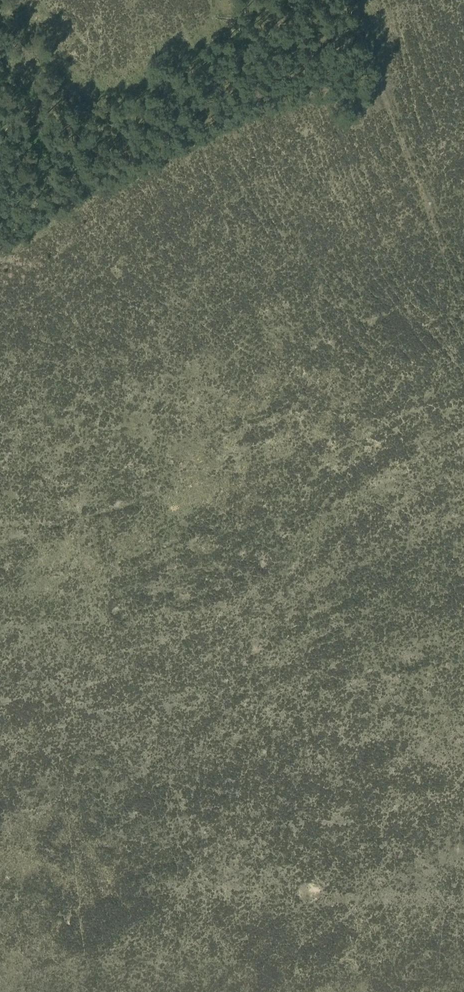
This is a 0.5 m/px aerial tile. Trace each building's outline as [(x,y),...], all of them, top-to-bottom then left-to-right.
[(305,889),(317,886),(314,876),(302,879),(305,889)]
